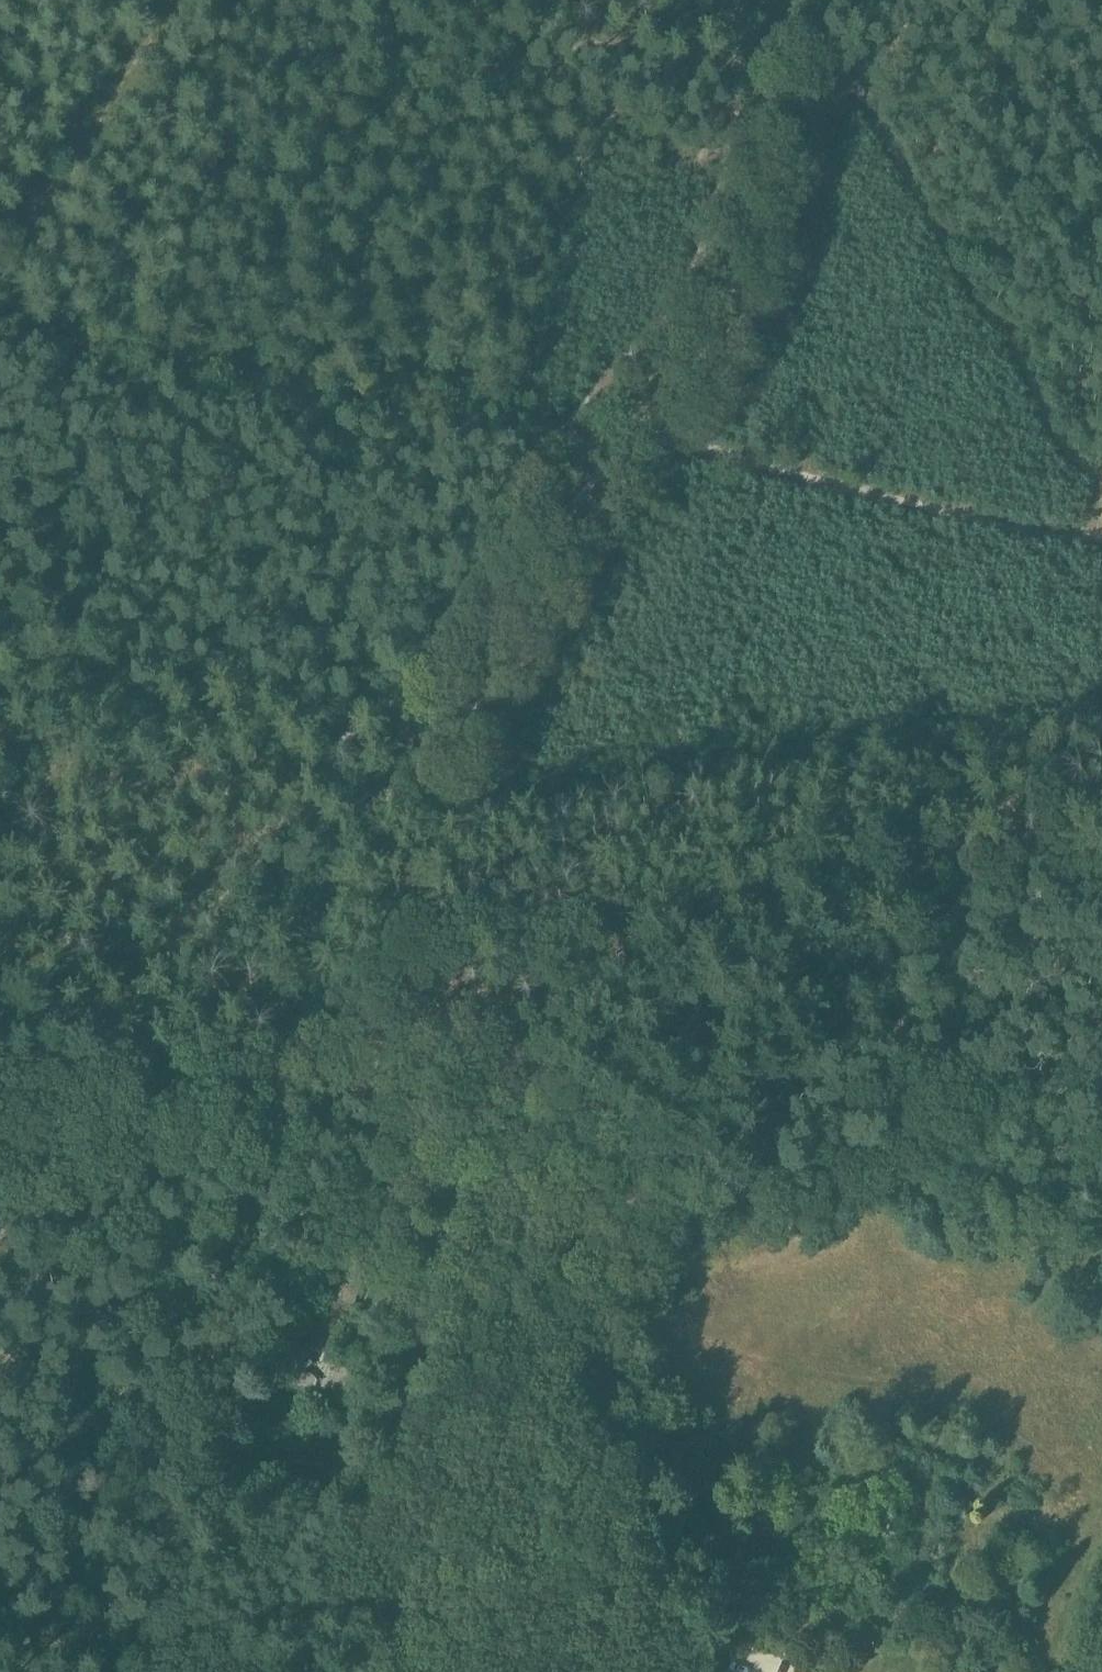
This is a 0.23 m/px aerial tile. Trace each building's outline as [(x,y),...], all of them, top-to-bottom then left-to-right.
[(359,1420),(378,1404),(335,1355),(345,1320),(352,1322),(365,1276),(337,1268),(318,1334),(323,1335),(319,1349),(271,1337),(261,1374),(327,1382),(359,1420)]
